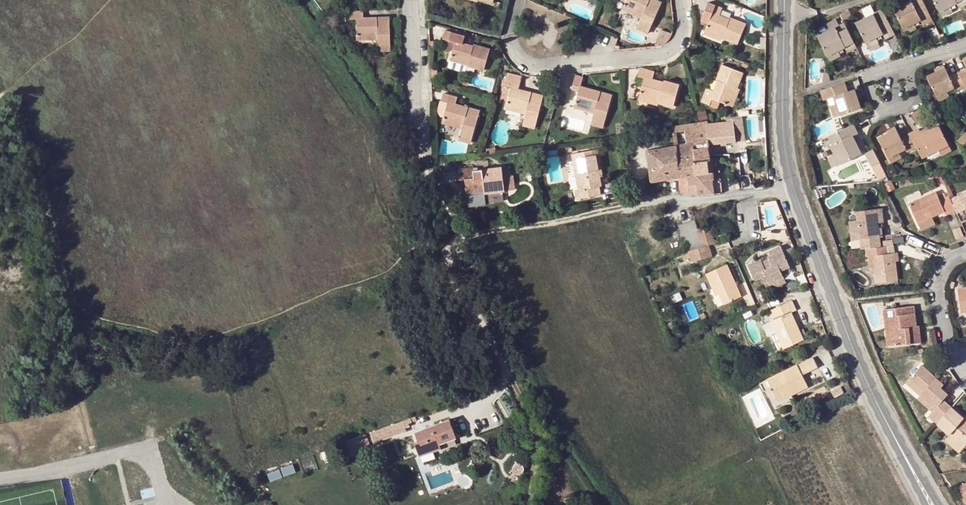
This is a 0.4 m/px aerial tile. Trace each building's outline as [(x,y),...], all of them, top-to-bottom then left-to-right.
[(625,2),(622,9),(640,17),(636,28),(647,33),(661,3),(654,0),(620,0),(625,2)] [(921,0),(915,0),(894,11),(903,30),(913,25),(921,21),(923,26),(932,22),(921,0)] [(939,12),(949,6),(956,3),(959,8),(965,5),(965,0),(933,0),(939,12)] [(709,2),(705,11),(702,18),(709,21),(705,31),(722,38),(738,44),(745,24),(730,18),(729,21),(719,16),(723,8),(709,2)] [(949,6),(939,12),(942,17),(952,12),(949,6)] [(362,10),(348,11),(348,20),(355,19),(356,40),(376,39),(377,51),(389,51),(387,17),(363,18),(362,10)] [(894,35),(882,10),(855,23),(865,43),(876,38),(883,35),(885,40),(894,35)] [(856,48),(844,23),(817,37),(826,56),(837,51),(844,48),(847,53),(856,48)] [(913,25),(903,30),(906,35),(915,30),(913,25)] [(454,42),(449,61),(467,66),(483,70),(489,49),(473,45),(473,47),(461,44),(464,35),(450,32),(444,30),(442,38),(443,39),(448,40),(454,42)] [(721,41),(722,38),(705,31),(703,34),(721,41)] [(876,38),(865,43),(868,49),(879,43),(876,38)] [(448,40),(443,39),(443,42),(445,42),(443,48),(452,50),(454,42),(448,40)] [(840,57),(837,51),(826,56),(829,62),(840,57)] [(730,105),(736,88),(742,73),(737,72),(740,64),(726,58),(723,66),(722,66),(716,81),(718,82),(714,91),(706,88),(700,102),(709,105),(712,99),(730,105)] [(467,66),(449,61),(448,63),(467,69),(467,66)] [(653,72),(640,68),(637,77),(644,78),(641,87),(638,97),(658,103),(673,107),(679,85),(664,81),(663,83),(651,80),(653,72)] [(958,75),(957,72),(948,77),(944,69),(926,77),(936,96),(953,88),(955,92),(964,87),(958,75)] [(822,82),(830,80),(828,71),(823,72),(822,82)] [(522,76),(508,73),(500,99),(506,101),(505,109),(525,114),(522,125),(534,128),(542,96),(531,92),(531,95),(517,92),(522,76)] [(582,77),(575,75),(570,90),(577,92),(573,107),(593,113),(590,124),(602,128),(611,96),(579,87),(582,77)] [(644,78),(637,77),(634,85),(641,87),(644,78)] [(845,82),(819,90),(823,100),(827,99),(833,97),(839,115),(860,108),(854,90),(848,92),(845,82)] [(739,89),(736,88),(730,105),(732,107),(739,89)] [(441,122),(457,127),(462,128),(459,139),(470,142),(479,111),(455,104),(457,97),(443,93),(441,101),(447,103),(441,122)] [(657,105),(658,103),(638,97),(637,101),(657,105)] [(833,97),(827,99),(833,118),(839,115),(833,97)] [(441,101),(439,101),(436,111),(440,116),(443,117),(447,103),(441,101)] [(919,112),(912,115),(916,125),(924,122),(919,112)] [(741,117),(732,118),(733,121),(733,123),(735,140),(736,142),(745,141),(741,117)] [(727,122),(706,123),(708,141),(692,144),(694,161),(711,160),(709,144),(736,142),(735,140),(733,123),(733,121),(727,122)] [(706,123),(705,122),(699,123),(673,127),(676,146),(692,144),(708,141),(706,123)] [(852,125),(828,137),(836,152),(841,163),(860,154),(852,137),(857,134),(852,125)] [(918,129),(909,133),(915,145),(921,158),(937,150),(947,145),(938,126),(921,134),(918,129)] [(915,145),(909,133),(900,138),(895,129),(878,137),(887,155),(899,150),(905,147),(906,150),(915,145)] [(961,136),(956,141),(961,147),(965,142),(965,132),(961,136)] [(692,144),(676,146),(677,163),(694,161),(692,144)] [(950,150),(947,145),(937,150),(940,155),(950,150)] [(677,163),(676,146),(648,151),(650,166),(677,163)] [(878,162),(872,149),(863,154),(869,167),(878,162)] [(581,173),(574,174),(577,191),(573,191),(575,200),(599,196),(598,187),(601,186),(599,178),(596,164),(599,164),(596,150),(577,153),(581,173)] [(899,150),(887,155),(890,161),(902,155),(899,150)] [(841,163),(836,152),(830,155),(836,166),(841,163)] [(571,154),(574,174),(581,173),(577,153),(571,154)] [(720,172),(719,159),(711,160),(712,173),(720,172)] [(712,173),(711,160),(694,161),(695,175),(712,173)] [(688,196),(722,193),(720,177),(712,177),(712,173),(695,175),(694,161),(677,163),(678,176),(687,176),(687,178),(678,180),(680,193),(688,193),(688,196)] [(650,166),(651,181),(678,176),(677,163),(650,166)] [(457,181),(459,180),(464,180),(465,185),(466,194),(484,192),(485,195),(504,192),(501,168),(473,171),(472,168),(456,169),(457,181)] [(951,199),(949,196),(939,201),(936,191),(910,203),(918,223),(932,217),(945,211),(946,214),(956,210),(951,199)] [(957,213),(965,209),(965,193),(951,199),(956,210),(957,213)] [(860,239),(861,249),(866,248),(881,247),(880,237),(883,237),(882,228),(880,228),(879,223),(882,223),(884,222),(882,209),(857,212),(858,221),(850,222),(852,235),(859,234),(860,239)] [(932,217),(918,223),(922,233),(936,227),(932,217)] [(679,225),(687,250),(689,250),(702,246),(697,229),(694,221),(679,225)] [(709,243),(715,241),(711,225),(697,229),(702,246),(709,243)] [(702,246),(689,250),(692,260),(714,254),(709,243),(702,246)] [(770,255),(785,249),(783,243),(760,253),(763,258),(764,262),(771,258),(770,255)] [(887,254),(886,246),(881,247),(866,248),(867,257),(873,256),(876,283),(897,280),(894,253),(887,254)] [(749,264),(755,276),(764,277),(767,275),(768,277),(785,279),(782,270),(793,265),(785,249),(770,255),(771,258),(764,262),(763,258),(749,264)] [(707,272),(711,278),(731,271),(728,263),(707,272)] [(731,271),(711,278),(718,293),(720,291),(727,304),(742,296),(731,271)] [(787,282),(785,279),(768,277),(773,287),(787,282)] [(958,289),(961,313),(965,313),(965,288),(958,289)] [(721,307),(727,304),(720,291),(718,293),(715,295),(721,307)] [(778,333),(786,349),(804,340),(791,313),(797,309),(792,301),(772,310),(776,320),(773,321),(778,333)] [(883,310),(887,334),(894,333),(895,345),(911,343),(909,328),(916,327),(914,306),(883,310)] [(778,333),(773,321),(764,325),(769,337),(778,333)] [(918,327),(916,327),(909,328),(911,343),(920,342),(918,327)] [(894,333),(887,334),(888,346),(895,345),(894,333)] [(769,380),(777,396),(789,390),(791,395),(792,394),(809,386),(804,376),(819,369),(814,358),(769,380)] [(926,417),(936,426),(937,424),(950,409),(942,401),(946,395),(939,389),(932,382),(935,378),(921,365),(909,378),(922,391),(919,395),(933,410),(926,417)] [(905,383),(919,395),(922,391),(909,378),(905,383)] [(932,382),(939,389),(942,385),(935,378),(932,382)] [(789,390),(777,396),(779,400),(791,395),(789,390)] [(794,398),(792,394),(791,395),(779,400),(781,404),(794,398)] [(952,408),(950,409),(937,424),(950,436),(963,448),(965,445),(965,421),(952,408)] [(410,418),(340,442),(343,453),(361,446),(413,428),(410,418)] [(449,420),(415,433),(422,451),(456,439),(449,420)] [(950,436),(946,440),(959,452),(963,448),(965,445),(963,448),(950,436)]
